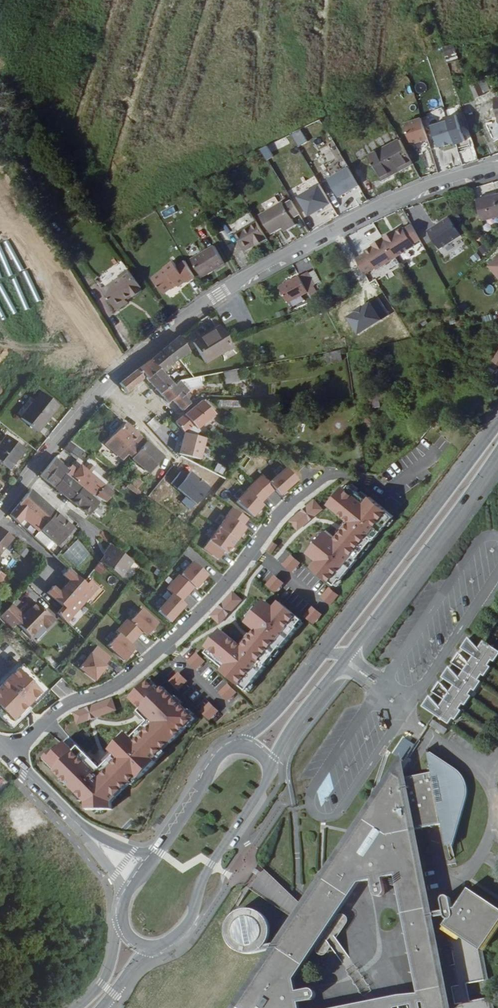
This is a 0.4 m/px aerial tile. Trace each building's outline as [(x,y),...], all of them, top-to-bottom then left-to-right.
[(446,59),(456,56),(451,45),(442,49),(446,59)] [(481,86),(471,88),(474,99),(483,98),(481,86)] [(470,139),(462,113),(452,116),(453,119),(460,140),(461,142),(470,139)] [(433,137),(426,116),(410,122),(416,142),(433,137)] [(460,140),(453,119),(436,124),(443,145),(449,143),(449,144),(455,143),(454,141),(460,140)] [(413,160),(403,141),(371,158),(383,179),(394,173),(393,171),(413,160)] [(259,158),(266,154),(263,149),(256,153),(259,158)] [(384,181),(416,165),(413,160),(393,171),(394,173),(383,179),(384,181)] [(363,189),(352,170),(333,181),(343,200),(363,189)] [(209,179),(201,183),(204,189),(212,185),(209,179)] [(333,204),(323,187),(302,200),(312,217),(333,204)] [(475,200),(481,221),(497,216),(497,194),(475,200)] [(294,218),(301,214),(290,195),(283,200),(284,202),(261,216),(273,234),(283,228),(295,220),(294,218)] [(258,246),(268,240),(254,216),(233,229),(246,250),(256,243),(258,246)] [(426,234),(438,253),(461,238),(448,219),(426,234)] [(298,225),(295,220),(283,228),(286,232),(298,225)] [(420,242),(412,227),(404,231),(403,229),(396,233),(392,235),(391,234),(383,238),(394,259),(415,247),(414,245),(420,242)] [(224,242),(233,237),(227,228),(219,233),(224,242)] [(394,259),(383,238),(374,243),(375,245),(372,247),(364,251),(365,252),(357,257),(366,272),(373,269),(373,270),(394,259)] [(247,253),(258,246),(256,243),(246,250),(247,253)] [(215,246),(193,260),(203,276),(218,267),(220,269),(226,265),(215,246)] [(195,279),(185,262),(176,268),(172,262),(164,268),(164,269),(154,275),(163,291),(176,283),(178,286),(187,281),(188,283),(195,279)] [(116,274),(100,287),(114,307),(124,299),(122,296),(129,291),(130,293),(138,287),(136,285),(138,284),(125,266),(115,273),(116,274)] [(319,295),(313,285),(303,266),(277,280),(285,295),(304,285),(311,298),(319,295)] [(218,267),(203,276),(204,278),(220,269),(218,267)] [(214,323),(189,339),(202,359),(218,348),(220,351),(228,345),(214,323)] [(186,347),(176,333),(165,342),(158,349),(169,361),(170,362),(186,347)] [(169,361),(158,349),(146,359),(136,366),(142,373),(140,374),(142,376),(154,365),(158,369),(169,361)] [(148,382),(159,394),(171,383),(158,369),(154,365),(142,376),(148,382)] [(142,373),(136,366),(124,376),(118,380),(124,388),(140,374),(142,373)] [(224,383),(238,381),(237,369),(223,371),(224,383)] [(201,383),(198,375),(188,380),(192,387),(201,383)] [(179,408),(187,400),(185,398),(187,397),(183,392),(185,389),(175,379),(171,383),(159,394),(165,400),(169,397),(173,401),(179,408)] [(56,407),(40,393),(20,419),(36,432),(56,407)] [(177,417),(173,420),(183,430),(193,433),(197,429),(195,426),(211,411),(200,397),(177,417)] [(129,456),(133,453),(144,440),(122,421),(103,442),(121,458),(125,452),(129,456)] [(198,457),(204,436),(193,433),(183,430),(177,452),(198,457)] [(4,437),(0,442),(0,464),(8,470),(22,451),(4,437)] [(86,454),(67,440),(61,446),(81,461),(86,454)] [(133,453),(150,468),(161,455),(144,440),(133,453)] [(108,463),(113,457),(102,448),(97,454),(108,463)] [(63,474),(67,469),(52,457),(39,475),(46,481),(53,487),(63,474)] [(88,495),(101,503),(110,491),(86,472),(91,466),(86,462),(81,468),(77,464),(73,469),(70,466),(67,469),(63,474),(79,488),(88,495)] [(252,486),(239,501),(257,516),(268,504),(265,502),(279,488),(285,494),(301,479),(289,467),(273,482),(264,474),(252,486)] [(177,470),(168,482),(183,494),(178,500),(187,508),(192,502),(193,502),(206,486),(187,470),(183,475),(177,470)] [(79,488),(63,474),(53,487),(61,494),(69,501),(79,488)] [(135,492),(144,481),(134,474),(126,486),(135,492)] [(319,565),(342,583),(400,515),(376,495),(373,498),(355,483),(352,487),(350,485),(336,503),(357,521),(343,537),(335,530),(316,551),(324,560),(319,565)] [(78,508),(88,495),(79,488),(69,501),(72,504),(78,508)] [(33,541),(54,514),(40,501),(28,490),(16,505),(8,516),(33,541)] [(97,503),(88,495),(78,508),(86,515),(97,503)] [(326,509),(317,499),(292,521),(300,530),(326,509)] [(251,520),(233,507),(205,548),(221,559),(226,552),(230,554),(250,528),(246,525),(251,520)] [(49,556),(70,528),(54,514),(33,541),(49,556)] [(12,540),(0,529),(0,554),(12,540)] [(76,539),(63,551),(75,565),(89,552),(76,539)] [(23,557),(29,550),(21,544),(16,552),(23,557)] [(102,557),(110,547),(108,546),(101,556),(102,557)] [(98,564),(118,579),(131,563),(110,547),(102,557),(98,564)] [(295,556),(286,565),(295,574),(304,565),(295,556)] [(174,593),(161,610),(174,622),(189,606),(185,601),(196,588),(198,590),(210,576),(194,562),(183,574),(181,573),(168,588),(174,593)] [(65,592),(81,605),(94,590),(84,580),(80,585),(65,572),(60,578),(67,583),(70,586),(65,592)] [(278,575),(269,584),(278,593),(287,584),(278,575)] [(332,587),(323,596),(332,605),(341,596),(332,587)] [(54,616),(64,625),(81,605),(65,592),(60,598),(57,595),(50,589),(44,596),(60,609),(54,616)] [(60,598),(65,592),(62,589),(57,595),(60,598)] [(235,591),(212,615),(221,624),(244,600),(235,591)] [(305,617),(286,601),(281,607),(273,601),(253,623),(262,631),(249,645),(230,630),(214,648),(234,665),(230,671),(248,686),(305,617)] [(9,630),(13,626),(28,640),(39,629),(41,631),(49,622),(33,606),(20,620),(8,608),(0,618),(0,622),(9,630)] [(122,633),(111,645),(128,661),(139,647),(135,643),(145,632),(149,636),(161,622),(145,607),(133,620),(130,617),(119,630),(122,633)] [(316,607),(307,616),(316,625),(325,616),(316,607)] [(49,622),(41,631),(43,633),(51,624),(49,622)] [(497,654),(481,643),(476,650),(466,640),(459,650),(471,658),(467,665),(457,654),(450,665),(461,673),(457,680),(447,669),(440,680),(451,688),(447,694),(437,683),(431,694),(442,702),(437,709),(428,698),(421,709),(447,726),(451,720),(453,722),(459,713),(456,712),(461,705),(463,707),(469,698),(466,696),(470,690),(473,692),(479,684),(476,682),(480,676),(482,678),(488,669),(485,668),(489,661),(492,663),(497,654)] [(98,645),(81,667),(99,681),(111,665),(109,663),(113,657),(98,645)] [(53,653),(46,657),(52,670),(60,666),(53,653)] [(199,653),(191,662),(200,671),(208,662),(199,653)] [(0,691),(0,712),(16,728),(52,691),(25,664),(0,691)] [(184,672),(175,681),(184,690),(193,681),(184,672)] [(84,751),(73,742),(63,753),(60,750),(52,759),(94,802),(94,810),(121,809),(121,803),(146,778),(148,780),(164,764),(162,762),(204,718),(172,687),(168,690),(158,680),(140,699),(151,709),(148,712),(159,721),(141,739),(137,734),(119,750),(124,756),(111,769),(88,746),(84,751)] [(229,684),(221,693),(230,702),(238,693),(229,684)] [(116,697),(76,712),(81,726),(121,711),(116,697)] [(212,702),(203,711),(212,720),(221,711),(212,702)] [(441,737),(444,732),(439,728),(428,721),(425,726),(441,737)] [(423,753),(427,772),(397,779),(395,768),(303,909),(294,923),(282,942),(263,945),(267,935),(265,923),(259,916),(253,913),(243,911),(230,915),(222,925),(222,932),(223,944),(229,951),(237,956),(246,956),(277,950),(239,1007),(299,1007),(298,1000),(313,997),(312,992),(309,988),(296,991),(294,978),(358,880),(369,878),(372,893),(377,894),(379,893),(381,890),(378,875),(390,873),(417,990),(320,1007),(394,1007),(394,1005),(411,1002),(412,1007),(420,1007),(420,1001),(423,1000),(424,1007),(449,1007),(428,918),(443,914),(443,920),(438,929),(456,1007),(490,1007),(488,997),(470,1000),(466,983),(482,979),(477,952),(471,932),(478,922),(487,929),(497,913),(497,910),(464,887),(452,909),(447,895),(439,896),(441,908),(427,911),(409,829),(438,824),(443,848),(449,846),(467,791),(464,781),(456,770),(427,751),(423,753)] [(294,923),(303,909),(260,870),(247,891),(294,923)] [(487,929),(478,922),(471,932),(477,952),(497,920),(497,913),(487,929)]
